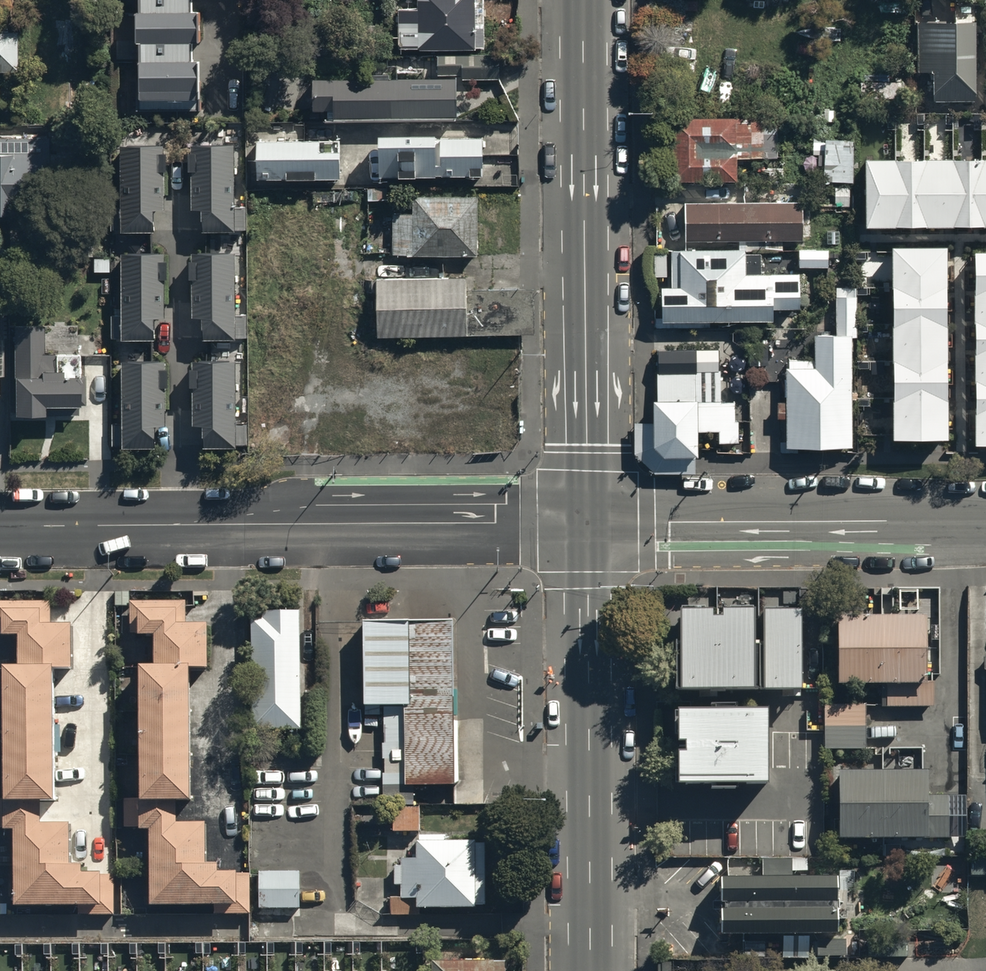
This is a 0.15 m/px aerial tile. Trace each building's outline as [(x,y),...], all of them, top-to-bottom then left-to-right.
[(135,104),(199,103),(198,0),(134,0),(135,104)] [(396,6),(397,49),(485,47),(484,0),(421,0),(421,6),(396,6)] [(977,18),(934,19),(936,98),(979,97),(977,18)] [(17,70),(17,32),(0,32),(0,70),(17,70)] [(499,54),(437,55),(438,73),(464,73),(464,78),(500,77),(499,54)] [(458,76),(315,78),(315,108),(325,108),(325,120),(459,119),(458,76)] [(901,82),(862,81),(861,97),(901,97),(901,82)] [(778,155),(778,118),(669,119),(670,178),(740,177),(739,155),(778,155)] [(80,214),(79,138),(0,139),(0,214),(80,214)] [(383,139),(383,177),(479,176),(479,138),(383,139)] [(258,140),(258,181),(339,181),(338,139),(258,140)] [(166,142),(119,142),(119,230),(155,230),(155,208),(166,208),(166,142)] [(235,144),(193,144),(192,208),(201,208),(201,230),(246,230),(246,208),(234,208),(235,144)] [(854,147),(824,147),(825,179),(854,179),(854,147)] [(868,225),(985,223),(985,157),(867,158),(868,225)] [(394,213),(394,255),(474,254),(474,196),(412,197),(412,213),(394,213)] [(801,205),(689,206),(689,238),(801,237),(801,205)] [(664,286),(665,321),(772,318),(772,307),(801,306),(801,270),(748,271),(748,247),(671,249),(672,286),(664,286)] [(829,247),(799,248),(799,265),(829,264),(829,247)] [(893,248),(895,435),(945,435),(943,247),(893,248)] [(168,249),(121,249),(122,336),(154,335),(153,318),(169,317),(168,249)] [(972,251),(975,440),(985,440),(985,250),(972,251)] [(237,252),(192,252),(193,314),(202,314),(203,338),(248,337),(248,313),(237,313),(237,252)] [(376,279),(376,333),(467,333),(466,278),(376,279)] [(76,403),(76,373),(54,373),(54,353),(45,353),(45,324),(10,324),(10,410),(41,411),(41,403),(76,403)] [(787,359),(785,447),(853,448),(855,335),(836,335),(816,334),(816,359),(787,359)] [(658,346),(658,458),(698,458),(698,428),(720,428),(720,440),(738,440),(738,400),(720,400),(720,346),(658,346)] [(123,444),(169,443),(168,358),(121,359),(123,444)] [(204,446),(248,446),(248,420),(237,420),(236,359),(191,360),(191,426),(203,425),(204,446)] [(203,624),(181,624),(181,602),(126,602),(126,630),(156,630),(157,666),(142,666),(142,708),(142,751),(143,798),(126,798),(126,822),(151,822),(152,866),(152,896),(218,895),(218,907),(244,907),(244,874),(212,875),(211,864),(201,865),(201,821),(174,821),(174,798),(187,798),(186,662),(204,662),(203,624)] [(44,624),(44,605),(0,605),(0,630),(19,630),(19,666),(6,666),(6,709),(6,753),(6,796),(0,796),(0,825),(17,825),(17,863),(17,900),(79,900),(79,910),(109,910),(109,875),(78,875),(78,865),(64,865),(64,826),(39,826),(39,795),(50,795),(50,664),(67,664),(67,624),(44,624)] [(264,619),(252,619),(252,730),(303,730),(303,611),(264,611),(264,619)] [(801,693),(800,612),(683,612),(684,783),(771,783),(771,693),(801,693)] [(930,680),(930,618),(842,618),(842,684),(884,685),(884,706),(939,706),(939,680),(930,680)] [(455,620),(363,621),(364,706),(383,706),(384,797),(384,806),(413,805),(413,786),(457,785),(455,620)] [(866,750),(867,707),(825,706),(824,749),(866,750)] [(930,773),(840,774),(841,840),(952,838),(952,794),(930,794),(930,773)] [(476,840),(416,840),(416,858),(402,858),(402,899),(417,899),(417,908),(476,908),(476,840)] [(300,871),(260,871),(260,908),(300,908),(300,871)] [(836,942),(836,877),(716,878),(717,943),(836,942)] [(433,961),(433,970),(506,970),(506,961),(433,961)]
